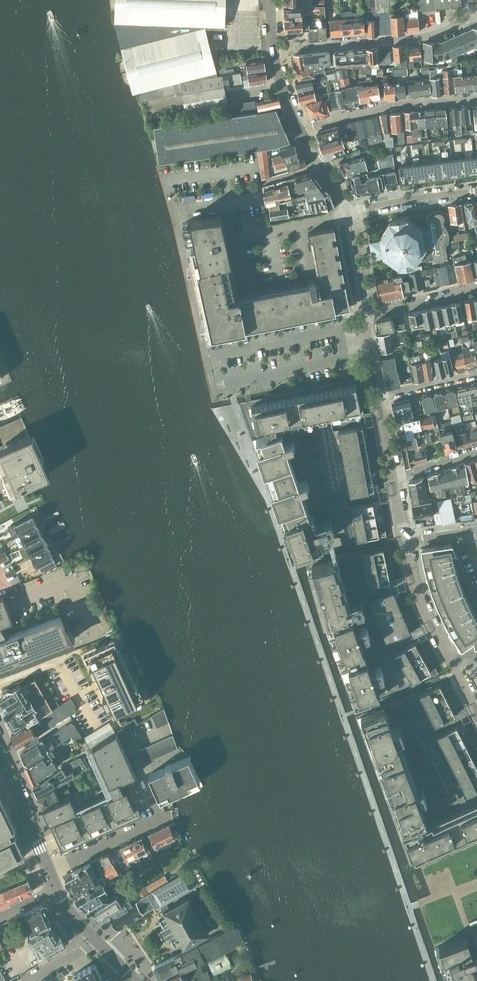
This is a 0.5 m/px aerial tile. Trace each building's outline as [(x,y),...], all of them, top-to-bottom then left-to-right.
[(179,81),(216,72),(213,61),(205,26),(224,26),(225,9),(226,0),(116,0),(115,22),(133,93),(138,91),(179,81)] [(376,20),(377,33),(391,32),(390,15),(389,7),(389,0),(374,0),(375,6),(376,15),(376,20)] [(418,8),(418,10),(461,6),(461,0),(417,0),(418,8)] [(284,6),(284,18),(314,17),(326,16),(325,6),(314,6),(284,6)] [(420,31),(418,10),(418,8),(413,8),(414,18),(406,19),(407,32),(420,31)] [(360,17),(352,18),(354,33),(365,32),(363,13),(359,13),(360,17)] [(342,34),(341,19),(340,14),(329,15),(331,35),(342,34)] [(403,15),(400,15),(400,14),(390,15),(391,32),(391,34),(404,32),(403,15)] [(284,18),(285,30),(308,28),(315,28),(314,17),(284,18)] [(352,18),(341,19),(342,34),(354,33),(352,18)] [(377,35),(377,33),(376,20),(366,21),(367,36),(377,35)] [(327,39),(325,21),(321,21),(322,23),(318,24),(318,27),(315,28),(308,28),(309,41),(327,39)] [(459,34),(466,49),(474,45),(474,46),(473,27),(473,28),(459,34)] [(466,49),(459,34),(445,40),(452,55),(466,49)] [(437,42),(438,59),(444,58),(452,55),(445,40),(441,42),(437,42)] [(437,42),(424,42),(425,60),(438,59),(437,42)] [(402,67),(408,66),(408,63),(407,57),(405,58),(404,45),(393,46),(394,59),(401,59),(402,67)] [(408,46),(410,60),(421,59),(420,46),(421,46),(420,45),(408,46)] [(378,47),(366,48),(367,61),(370,61),(379,60),(378,52),(378,47)] [(336,66),(370,63),(370,61),(367,61),(366,48),(335,51),(336,64),(336,66)] [(295,69),(297,69),(323,65),(330,64),(329,51),(293,55),(295,69)] [(241,74),(265,70),(263,60),(246,61),(247,68),(240,69),(240,72),(241,74)] [(453,71),(455,92),(464,91),(463,74),(458,75),(457,62),(452,63),(452,69),(452,71),(453,71)] [(330,64),(323,65),(324,69),(325,74),(337,71),(336,70),(336,66),(336,64),(330,64)] [(467,74),(463,74),(464,91),(473,90),(472,73),(471,64),(466,64),(467,74)] [(323,65),(297,69),(298,79),(314,76),(314,71),(324,69),(323,65)] [(343,69),(341,69),(350,105),(360,102),(356,85),(350,86),(347,76),(346,68),(344,68),(343,69)] [(350,105),(341,69),(336,70),(337,71),(341,89),(333,90),(335,97),(329,99),(332,109),(339,107),(350,105)] [(430,79),(431,94),(442,93),(441,77),(435,77),(434,69),(429,69),(429,72),(430,79)] [(454,92),(452,71),(452,69),(441,70),(444,93),(454,92)] [(222,75),(225,90),(243,87),(242,79),(248,78),(249,84),(267,81),(265,70),(241,74),(240,72),(222,75)] [(182,92),(184,104),(186,117),(228,108),(225,90),(222,75),(217,76),(216,72),(179,81),(182,92)] [(295,81),(297,92),(314,88),(313,82),(319,81),(319,79),(321,79),(320,76),(295,81)] [(366,76),(368,85),(370,101),(380,99),(378,83),(372,84),(371,76),(366,76)] [(395,98),(394,83),(388,83),(387,78),(381,78),(381,84),(383,84),(384,96),(385,99),(395,98)] [(430,79),(419,80),(420,95),(431,94),(430,79)] [(420,95),(419,80),(408,81),(409,96),(420,95)] [(141,101),(182,92),(179,81),(138,91),(141,101)] [(404,82),(394,83),(395,98),(406,97),(404,82)] [(357,86),(360,102),(370,101),(368,85),(357,86)] [(300,104),(306,102),(321,98),(327,97),(326,93),(316,95),(314,89),(298,93),(300,104)] [(277,97),(256,101),(258,111),(279,106),(279,107),(280,107),(280,106),(278,98),(278,97),(278,96),(277,97)] [(321,98),(306,102),(310,115),(312,116),(327,111),(324,102),(323,102),(321,98)] [(156,110),(156,114),(157,119),(158,124),(186,118),(186,117),(184,104),(156,110)] [(469,106),(459,107),(461,132),(472,130),(472,128),(466,128),(465,128),(465,122),(470,122),(469,106)] [(461,132),(459,107),(449,108),(451,124),(456,123),(457,132),(461,132)] [(256,112),(230,115),(154,126),(157,153),(158,159),(158,163),(271,147),(290,142),(276,108),(256,112)] [(446,108),(435,109),(437,125),(447,124),(446,108)] [(435,109),(425,110),(426,126),(437,125),(435,109)] [(425,110),(415,111),(417,140),(421,140),(420,127),(426,126),(425,110)] [(417,140),(415,111),(404,112),(405,128),(412,127),(413,141),(417,140)] [(390,113),(391,131),(397,131),(398,139),(404,139),(402,112),(390,113)] [(157,119),(156,114),(146,116),(149,126),(158,124),(157,119)] [(379,115),(382,132),(386,144),(394,144),(393,135),(389,135),(388,114),(379,115)] [(349,141),(369,137),(370,143),(382,140),(377,116),(345,123),(349,141)] [(320,142),(322,151),(344,144),(338,125),(317,131),(320,141),(320,142)] [(273,157),(274,163),(300,155),(297,146),(295,144),(280,148),(282,155),(273,157)] [(258,149),(260,168),(264,168),(268,166),(266,148),(258,149)] [(366,171),(350,175),(352,184),(352,183),(354,190),(358,193),(370,191),(383,188),(386,187),(386,188),(398,185),(395,170),(394,164),(392,154),(377,157),(379,168),(370,170),(367,170),(366,171)] [(300,155),(274,163),(276,168),(287,165),(289,171),(306,166),(303,158),(301,159),(300,155)] [(347,176),(350,175),(366,171),(367,170),(363,156),(341,162),(341,163),(340,165),(341,168),(343,169),(345,175),(347,176)] [(473,157),(462,158),(464,176),(475,174),(473,157)] [(462,158),(451,160),(454,177),(464,176),(462,158)] [(451,160),(441,161),(443,178),(454,177),(451,160)] [(441,161),(430,162),(432,180),(443,178),(441,161)] [(430,162),(419,164),(421,181),(432,180),(430,162)] [(419,164),(408,165),(410,182),(421,181),(419,164)] [(408,165),(397,166),(399,183),(410,182),(408,165)] [(264,168),(260,168),(261,179),(270,178),(268,166),(264,168)] [(292,201),(303,198),(328,193),(313,173),(310,172),(286,180),(291,196),(292,201)] [(265,202),(291,196),(286,180),(262,187),(265,202)] [(328,193),(303,198),(305,207),(302,207),(303,211),(300,211),(301,213),(333,207),(334,206),(329,194),(328,194),(328,193)] [(476,230),(476,237),(476,213),(474,201),(470,202),(467,202),(464,203),(468,221),(473,220),(476,230)] [(462,215),(461,203),(449,205),(451,221),(459,220),(459,222),(464,222),(463,215),(462,215)] [(269,212),(271,219),(289,216),(287,209),(269,212)] [(380,238),(383,255),(383,256),(384,256),(387,258),(387,259),(392,262),(393,262),(396,264),(396,265),(397,266),(398,267),(399,267),(403,266),(405,266),(409,265),(410,265),(414,264),(414,265),(416,264),(415,263),(416,261),(418,258),(419,257),(419,256),(421,254),(422,252),(424,249),(425,249),(426,248),(427,248),(427,247),(435,246),(435,249),(433,249),(433,251),(433,253),(433,255),(434,258),(436,260),(438,260),(441,261),(442,260),(444,259),(445,258),(446,256),(447,254),(447,253),(447,251),(446,249),(445,247),(446,244),(445,243),(447,243),(449,239),(449,233),(447,228),(444,223),(443,222),(444,218),(444,216),(443,214),(442,212),(440,212),(438,212),(435,212),(433,214),(431,214),(429,215),(428,217),(428,221),(429,224),(431,226),(431,229),(422,230),(421,229),(417,227),(418,227),(412,223),(409,221),(407,220),(407,218),(405,218),(402,219),(395,220),(391,221),(389,221),(390,223),(379,238),(380,238)] [(308,232),(310,241),(313,240),(321,281),(315,282),(315,280),(309,281),(310,283),(239,297),(238,293),(229,249),(227,240),(221,215),(189,219),(195,247),(198,246),(200,255),(197,256),(214,331),(346,305),(341,280),(344,279),(342,270),(339,271),(338,265),(341,265),(340,256),(336,257),(335,251),(339,251),(337,242),(333,243),(332,237),(336,236),(334,228),(331,229),(330,228),(308,232)] [(454,247),(461,246),(460,238),(468,237),(467,231),(452,234),(454,247)] [(382,255),(383,255),(380,238),(378,238),(379,239),(371,240),(370,240),(370,241),(371,246),(372,251),(373,256),(373,257),(374,257),(374,256),(381,255),(382,255)] [(465,255),(461,256),(466,279),(469,278),(470,279),(473,279),(474,277),(475,277),(471,260),(466,261),(465,255)] [(454,264),(457,281),(459,281),(460,282),(462,281),(463,280),(466,279),(461,256),(453,257),(454,264)] [(438,267),(442,284),(457,281),(454,264),(438,267)] [(418,271),(409,273),(413,290),(424,288),(420,271),(418,271)] [(394,276),(375,280),(377,291),(409,284),(408,279),(401,280),(399,275),(394,276)] [(409,284),(377,291),(379,301),(404,296),(403,290),(410,289),(409,284)] [(473,299),(463,301),(466,317),(472,316),(474,330),(476,330),(476,320),(473,299)] [(461,301),(451,303),(454,319),(464,317),(461,301)] [(451,303),(441,305),(444,322),(454,319),(451,303)] [(441,305),(431,308),(434,324),(444,322),(441,305)] [(431,308),(421,310),(425,326),(434,324),(431,308)] [(425,326),(421,310),(408,313),(411,327),(424,324),(424,326),(425,326)] [(392,324),(390,318),(390,316),(378,319),(379,319),(379,321),(375,322),(376,328),(377,328),(377,330),(375,330),(376,331),(394,329),(394,323),(392,324)] [(376,335),(377,344),(392,341),(391,333),(376,335)] [(392,341),(377,344),(378,352),(394,350),(392,341)] [(4,374),(10,372),(1,349),(0,349),(0,364),(4,374)] [(466,369),(463,353),(457,354),(456,349),(451,350),(456,371),(466,369)] [(475,350),(463,353),(466,369),(476,367),(475,350)] [(421,354),(418,355),(424,379),(433,377),(429,359),(423,361),(421,354)] [(424,379),(418,355),(414,356),(416,362),(410,364),(414,381),(424,379)] [(450,355),(441,357),(446,374),(454,372),(450,355)] [(381,359),(384,372),(396,370),(395,356),(381,359)] [(446,374),(441,357),(433,359),(437,376),(446,374)] [(396,370),(384,372),(388,385),(390,387),(400,384),(396,370)] [(364,415),(357,378),(240,403),(292,555),(386,536),(380,501),(379,501),(377,490),(378,490),(366,425),(365,425),(363,415),(364,415)] [(467,386),(471,404),(476,403),(475,399),(476,399),(476,384),(475,382),(471,383),(472,385),(467,386)] [(471,404),(467,386),(462,387),(462,386),(458,387),(458,388),(456,388),(459,403),(466,401),(467,406),(471,404)] [(445,391),(444,391),(447,406),(458,403),(455,389),(450,390),(448,389),(445,389),(445,391)] [(447,406),(444,391),(443,392),(442,390),(439,391),(438,393),(433,394),(437,408),(447,406)] [(435,409),(432,394),(427,395),(426,394),(423,395),(422,396),(421,397),(425,411),(435,409)] [(394,412),(412,407),(415,406),(413,397),(393,402),(392,403),(394,412)] [(394,412),(397,421),(414,417),(415,418),(418,418),(416,411),(413,412),(412,407),(394,412)] [(400,439),(419,435),(418,429),(434,425),(431,414),(418,418),(415,418),(414,417),(397,421),(397,423),(400,439)] [(458,424),(459,425),(463,423),(460,414),(451,417),(454,426),(458,424)] [(466,423),(473,444),(476,442),(476,425),(475,420),(466,423)] [(463,423),(459,425),(461,431),(456,432),(462,447),(473,444),(466,423),(463,423)] [(440,433),(445,451),(457,447),(452,429),(440,433)] [(50,474),(41,451),(42,451),(34,433),(30,435),(29,435),(0,448),(0,463),(2,468),(3,467),(5,472),(4,473),(12,490),(16,488),(50,474)] [(419,435),(400,440),(403,458),(411,455),(410,454),(423,450),(422,445),(426,444),(432,443),(429,433),(419,435)] [(425,449),(423,450),(410,454),(411,455),(403,458),(405,467),(427,460),(425,449)] [(474,460),(465,463),(470,479),(476,477),(476,470),(474,460)] [(465,462),(456,465),(461,493),(465,492),(463,484),(469,483),(465,462)] [(456,465),(447,468),(450,487),(455,486),(457,494),(461,493),(456,465)] [(447,468),(437,472),(442,496),(446,495),(444,488),(450,487),(447,468)] [(442,496),(437,472),(427,475),(430,490),(436,489),(437,497),(442,496)] [(427,498),(426,493),(423,476),(409,481),(408,483),(411,501),(427,498)] [(412,504),(414,516),(425,514),(427,515),(429,515),(430,515),(432,513),(434,513),(433,507),(438,506),(437,500),(432,498),(427,498),(428,501),(412,504)] [(437,500),(442,522),(454,520),(451,500),(444,502),(443,498),(437,500)] [(32,514),(8,527),(13,538),(20,535),(20,534),(38,525),(32,514)] [(38,525),(20,534),(20,535),(26,544),(26,545),(44,536),(38,525)] [(26,544),(18,548),(24,560),(31,556),(49,546),(44,536),(26,545),(26,544)] [(473,641),(474,646),(476,646),(476,618),(473,611),(468,601),(463,590),(459,579),(455,567),(452,553),(456,552),(452,543),(424,548),(425,554),(423,554),(425,561),(423,562),(425,562),(427,569),(428,569),(432,580),(430,580),(432,587),(430,588),(430,589),(432,588),(435,595),(436,594),(441,605),(439,606),(442,612),(440,613),(441,614),(442,613),(446,620),(447,619),(453,629),(451,630),(455,636),(453,637),(454,638),(455,637),(460,643),(472,636),(473,641)] [(323,620),(354,708),(438,674),(419,640),(414,631),(414,630),(397,590),(395,580),(388,545),(306,561),(323,620)] [(49,546),(31,556),(37,566),(54,557),(49,546)] [(0,558),(0,563),(9,559),(7,555),(0,558)] [(72,564),(76,573),(88,569),(84,559),(72,564)] [(14,568),(5,573),(7,577),(16,572),(14,568)] [(0,670),(16,663),(15,661),(18,660),(21,658),(22,659),(74,638),(75,638),(69,627),(68,628),(66,629),(60,615),(8,635),(2,624),(11,621),(13,621),(3,595),(0,597),(0,670)] [(109,640),(84,652),(90,665),(89,665),(93,673),(92,673),(94,677),(95,678),(95,679),(96,679),(97,680),(98,680),(99,679),(100,679),(103,685),(102,686),(101,686),(101,687),(100,687),(100,688),(100,689),(100,690),(100,691),(102,695),(103,695),(106,703),(108,702),(111,701),(113,706),(110,708),(113,715),(132,706),(131,703),(142,698),(134,682),(119,649),(114,636),(109,639),(109,640)] [(0,699),(0,701),(5,709),(4,709),(4,712),(3,712),(5,715),(6,717),(7,717),(9,716),(11,720),(9,720),(9,721),(9,722),(10,722),(12,727),(15,727),(22,723),(21,722),(25,720),(27,724),(53,709),(35,678),(22,686),(20,683),(11,689),(10,688),(7,687),(2,690),(1,693),(3,697),(0,699)] [(411,865),(476,835),(476,750),(463,722),(458,713),(443,682),(356,716),(411,865)] [(58,706),(11,734),(21,742),(21,743),(25,741),(26,743),(38,735),(57,722),(61,719),(65,717),(67,716),(69,714),(75,711),(73,707),(76,706),(71,698),(58,706)] [(169,722),(164,708),(157,712),(163,725),(169,722)] [(151,716),(156,728),(163,725),(157,712),(151,716)] [(22,759),(27,764),(57,744),(58,745),(60,744),(74,735),(76,738),(77,738),(78,739),(82,736),(72,721),(47,738),(49,741),(47,742),(48,744),(47,745),(42,738),(19,753),(22,759)] [(109,721),(84,737),(90,747),(115,732),(109,721)] [(128,740),(134,738),(128,724),(122,728),(128,740)] [(117,731),(122,743),(128,740),(122,728),(117,731)] [(123,790),(87,807),(79,790),(43,805),(43,806),(43,807),(48,818),(49,820),(60,846),(92,832),(92,831),(100,827),(100,828),(102,831),(100,827),(113,821),(115,825),(114,821),(126,815),(128,819),(127,816),(140,810),(141,813),(140,810),(143,809),(139,801),(146,798),(117,732),(87,750),(104,788),(114,784),(116,787),(111,789),(112,791),(122,787),(123,790)] [(173,735),(166,738),(172,751),(177,748),(173,735)] [(160,740),(166,753),(172,751),(166,738),(160,740)] [(155,743),(161,755),(166,753),(160,740),(155,743)] [(150,745),(155,758),(161,755),(155,743),(150,745)] [(57,744),(27,764),(25,765),(26,766),(27,767),(29,770),(29,771),(28,771),(30,775),(31,776),(32,778),(32,780),(31,780),(32,780),(32,781),(36,779),(38,779),(63,760),(64,760),(57,750),(61,748),(61,746),(60,744),(58,745),(57,744)] [(150,745),(144,748),(150,760),(155,758),(150,745)] [(139,750),(144,763),(150,760),(144,748),(139,750)] [(199,780),(188,756),(148,774),(160,801),(168,797),(166,794),(174,791),(175,794),(185,790),(184,787),(199,780)] [(38,795),(67,779),(80,772),(88,767),(83,758),(75,763),(73,760),(65,763),(40,782),(33,785),(38,795)] [(67,779),(38,795),(42,806),(43,805),(71,793),(69,787),(70,786),(67,779)] [(18,859),(25,856),(13,830),(15,829),(0,797),(0,868),(18,859)] [(146,798),(139,801),(143,809),(150,806),(149,804),(146,798)] [(149,833),(149,834),(155,847),(156,848),(162,845),(163,846),(170,842),(170,843),(176,839),(175,837),(176,836),(173,830),(172,830),(169,824),(149,833)] [(149,834),(144,836),(150,849),(151,849),(155,847),(149,834)] [(141,853),(148,850),(144,843),(141,837),(121,847),(128,860),(142,854),(141,853)] [(95,859),(101,872),(105,881),(118,874),(113,863),(115,862),(110,853),(108,854),(108,853),(95,859)] [(74,874),(65,879),(75,897),(102,882),(105,881),(101,872),(99,873),(93,861),(91,862),(90,861),(82,865),(72,871),(74,874)] [(155,909),(162,904),(165,909),(164,910),(166,916),(160,919),(164,927),(158,930),(164,940),(170,937),(174,945),(181,941),(184,946),(209,933),(189,897),(169,907),(166,902),(192,887),(184,873),(153,891),(154,894),(148,897),(155,909)] [(1,909),(10,905),(8,900),(31,891),(32,888),(27,878),(25,877),(8,884),(9,886),(8,887),(7,885),(4,886),(5,888),(0,890),(0,909),(1,909)] [(102,882),(75,897),(81,904),(82,904),(86,909),(90,910),(109,899),(105,893),(108,891),(107,890),(102,882)] [(135,889),(139,897),(148,891),(143,884),(135,889)] [(108,913),(110,918),(136,901),(135,901),(137,900),(133,894),(121,902),(117,895),(109,900),(108,899),(90,910),(98,917),(101,918),(101,917),(108,913)] [(142,898),(136,902),(110,919),(119,929),(143,913),(141,909),(146,905),(142,898)] [(20,914),(31,935),(56,922),(55,921),(55,917),(53,913),(50,911),(47,904),(43,903),(37,906),(25,912),(20,914)] [(56,922),(31,935),(28,937),(39,957),(44,954),(44,955),(52,950),(52,951),(59,947),(59,946),(69,941),(64,933),(62,933),(60,929),(61,927),(58,922),(56,922)] [(236,925),(154,964),(154,965),(153,968),(157,976),(160,976),(162,979),(199,962),(234,945),(233,944),(243,939),(236,925)] [(16,931),(8,935),(13,944),(21,940),(16,931)] [(8,935),(1,940),(0,939),(0,952),(5,949),(5,948),(13,944),(8,935)] [(472,951),(468,952),(467,950),(472,949),(467,936),(439,946),(451,980),(453,980),(455,980),(476,980),(476,967),(473,957),(476,956),(476,954),(475,950),(472,951)] [(208,960),(214,975),(233,966),(226,952),(208,960)] [(162,979),(161,980),(200,980),(197,974),(203,971),(199,962),(162,979)] [(91,965),(72,975),(76,980),(110,980),(108,978),(104,980),(101,975),(105,973),(105,972),(100,974),(95,963),(91,966),(91,965)] [(250,972),(229,979),(223,980),(253,980),(250,972)]
